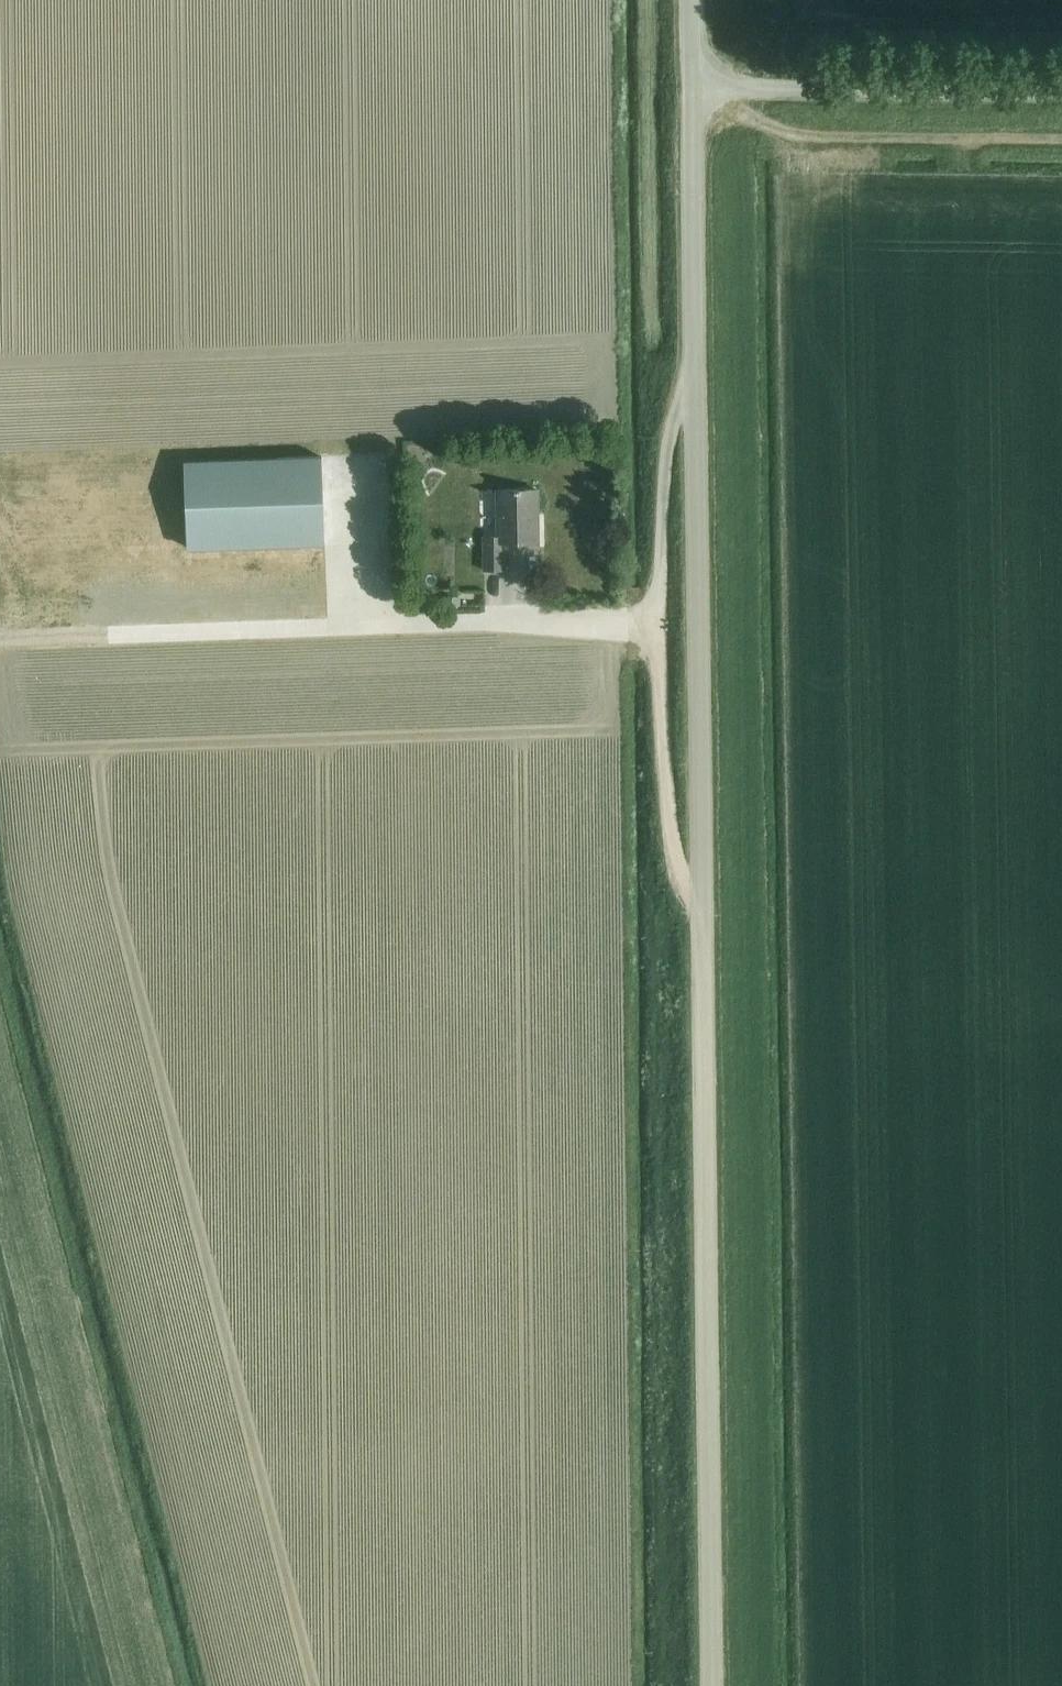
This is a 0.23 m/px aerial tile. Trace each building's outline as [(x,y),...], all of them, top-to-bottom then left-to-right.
[(325,544),(322,456),(233,460),(188,461),(189,480),(191,549),(286,546),(325,544)] [(537,540),(535,488),(496,489),(497,534),(482,534),(483,569),(503,568),(502,541),(537,540)] [(460,597),(447,597),(447,607),(460,606),(460,597)]
